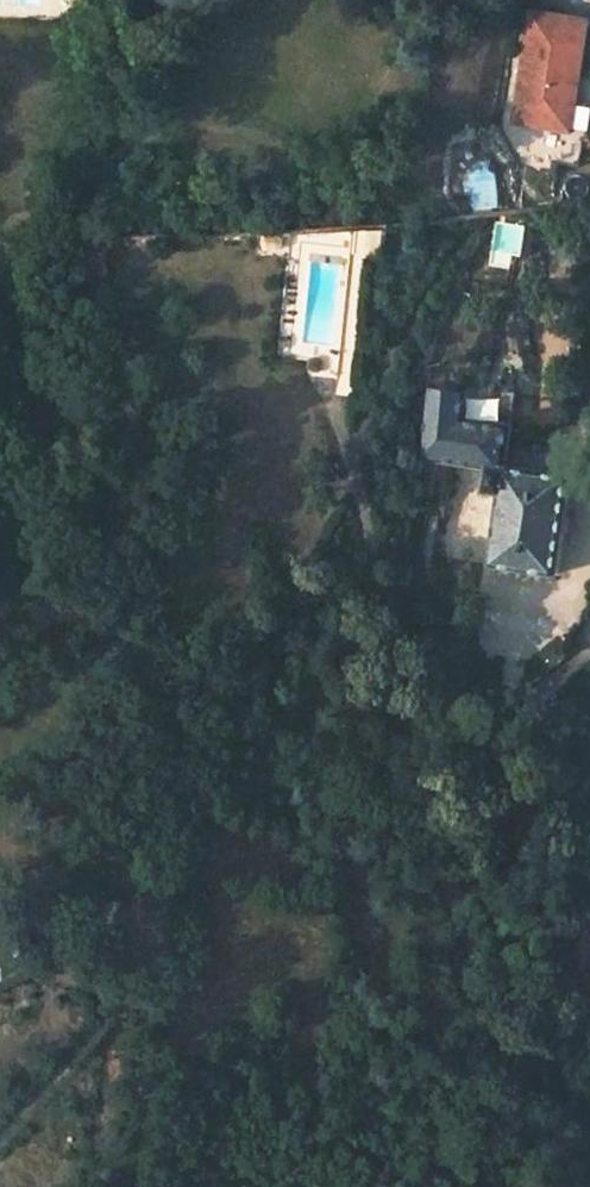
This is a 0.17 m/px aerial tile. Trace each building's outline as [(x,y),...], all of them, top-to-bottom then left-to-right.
[(587,24),(533,15),(516,121),(565,128),(573,72),(580,73),(587,24)] [(571,129),(580,73),(573,72),(565,128),(571,129)] [(371,229),(367,257),(386,257),(389,229),(389,228),(371,229)] [(463,397),(429,393),(420,497),(434,500),(438,460),(453,462),(490,467),(487,493),(504,496),(495,565),(557,574),(571,481),(508,471),(514,428),(511,427),(516,394),(464,389),(463,397)] [(448,501),(453,462),(438,460),(434,500),(448,501)] [(115,934),(119,933),(122,901),(119,901),(116,900),(113,900),(109,901),(107,903),(104,904),(102,907),(100,909),(99,912),(98,916),(97,919),(98,923),(99,926),(101,929),(103,931),(106,933),(109,934),(112,934),(115,934)]
